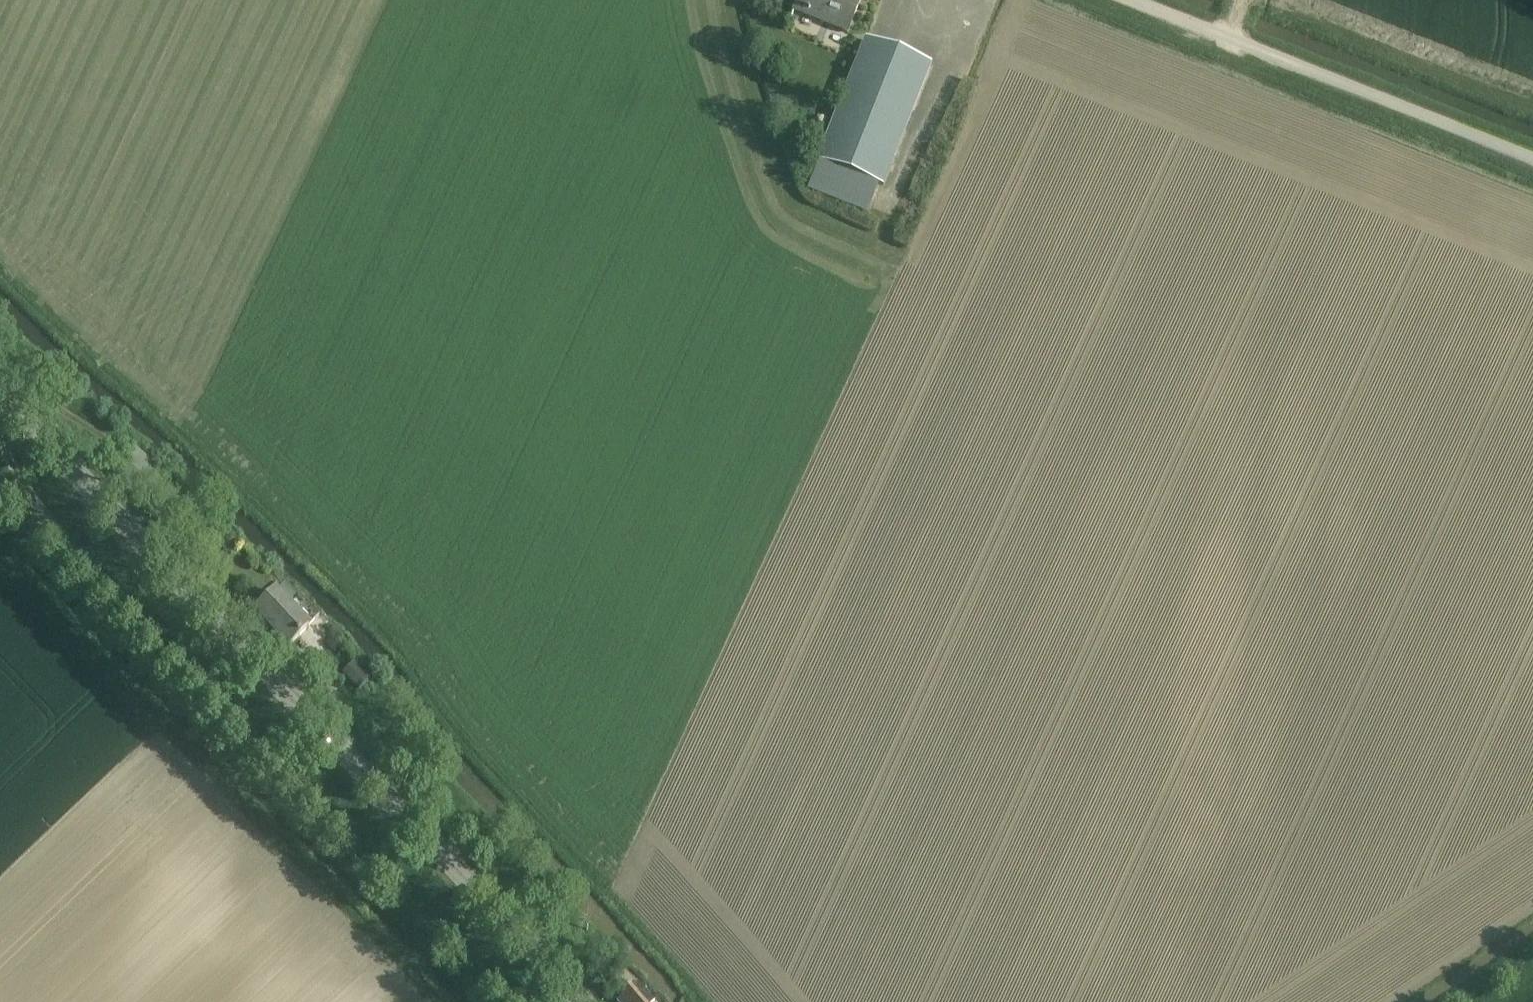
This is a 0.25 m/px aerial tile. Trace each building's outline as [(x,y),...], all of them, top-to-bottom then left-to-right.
[(792,13),(847,35),(861,1),(859,0),(798,0),(792,13)] [(882,186),(928,67),(864,41),(857,60),(817,160),(818,161),(806,191),(865,216),(879,185),(882,186)] [(296,600),(284,588),(276,594),(262,606),(255,612),(288,647),(294,642),(308,629),(319,619),(299,598),(296,600)] [(358,667),(347,679),(358,690),(370,679),(358,667)] [(635,990),(620,1001),(645,1001),(635,990)]
